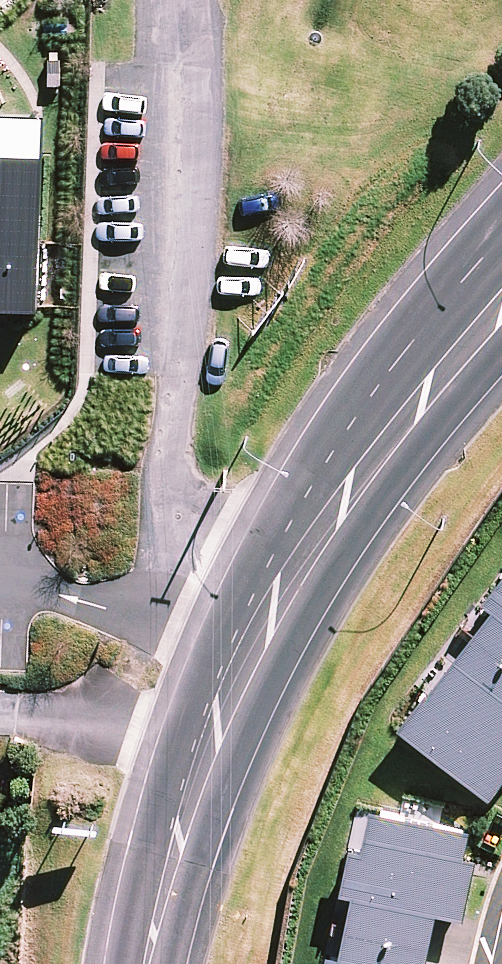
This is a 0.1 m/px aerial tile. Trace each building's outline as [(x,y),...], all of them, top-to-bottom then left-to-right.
[(0,106),(0,300),(39,301),(45,108),(0,106)] [(479,595),(489,604),(395,719),(487,792),(501,773),(501,565),(479,595)] [(434,908),(461,914),(474,853),(462,850),(468,824),(369,802),(361,843),(348,840),(338,886),(350,889),(337,950),(324,946),(320,963),(422,963),(434,908)]
